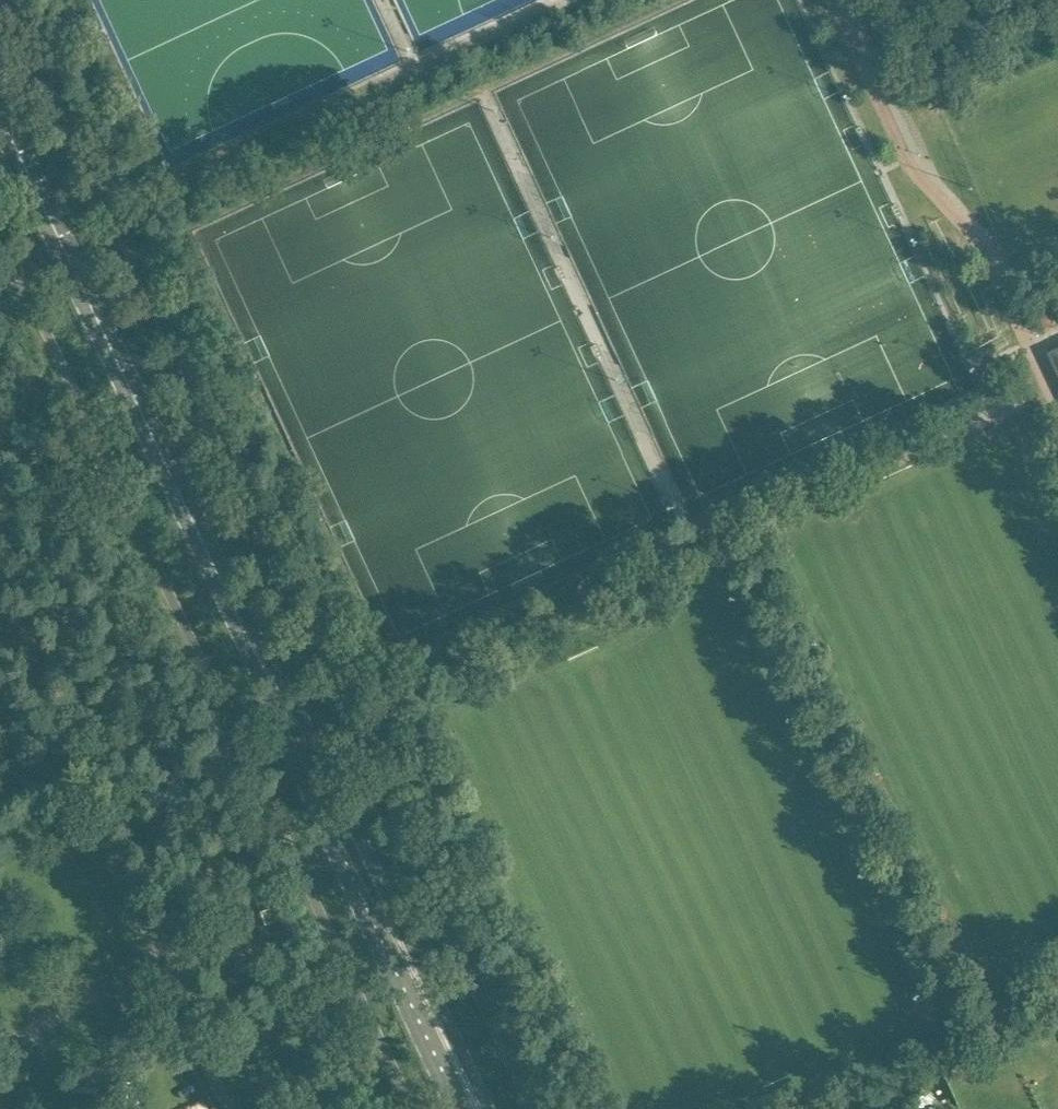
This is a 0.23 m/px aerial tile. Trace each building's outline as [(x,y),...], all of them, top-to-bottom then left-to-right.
[(1053,255),(1043,259),(1049,271),(1057,266),(1057,264),(1053,255)] [(1057,374),(1057,348),(1048,353),(1057,374)] [(209,796),(201,800),(205,808),(213,804),(209,796)] [(232,880),(224,883),(229,894),(237,890),(232,880)] [(271,906),(259,911),(263,924),(276,919),(271,906)] [(246,912),(236,917),(240,926),(241,927),(251,923),(246,912)]
